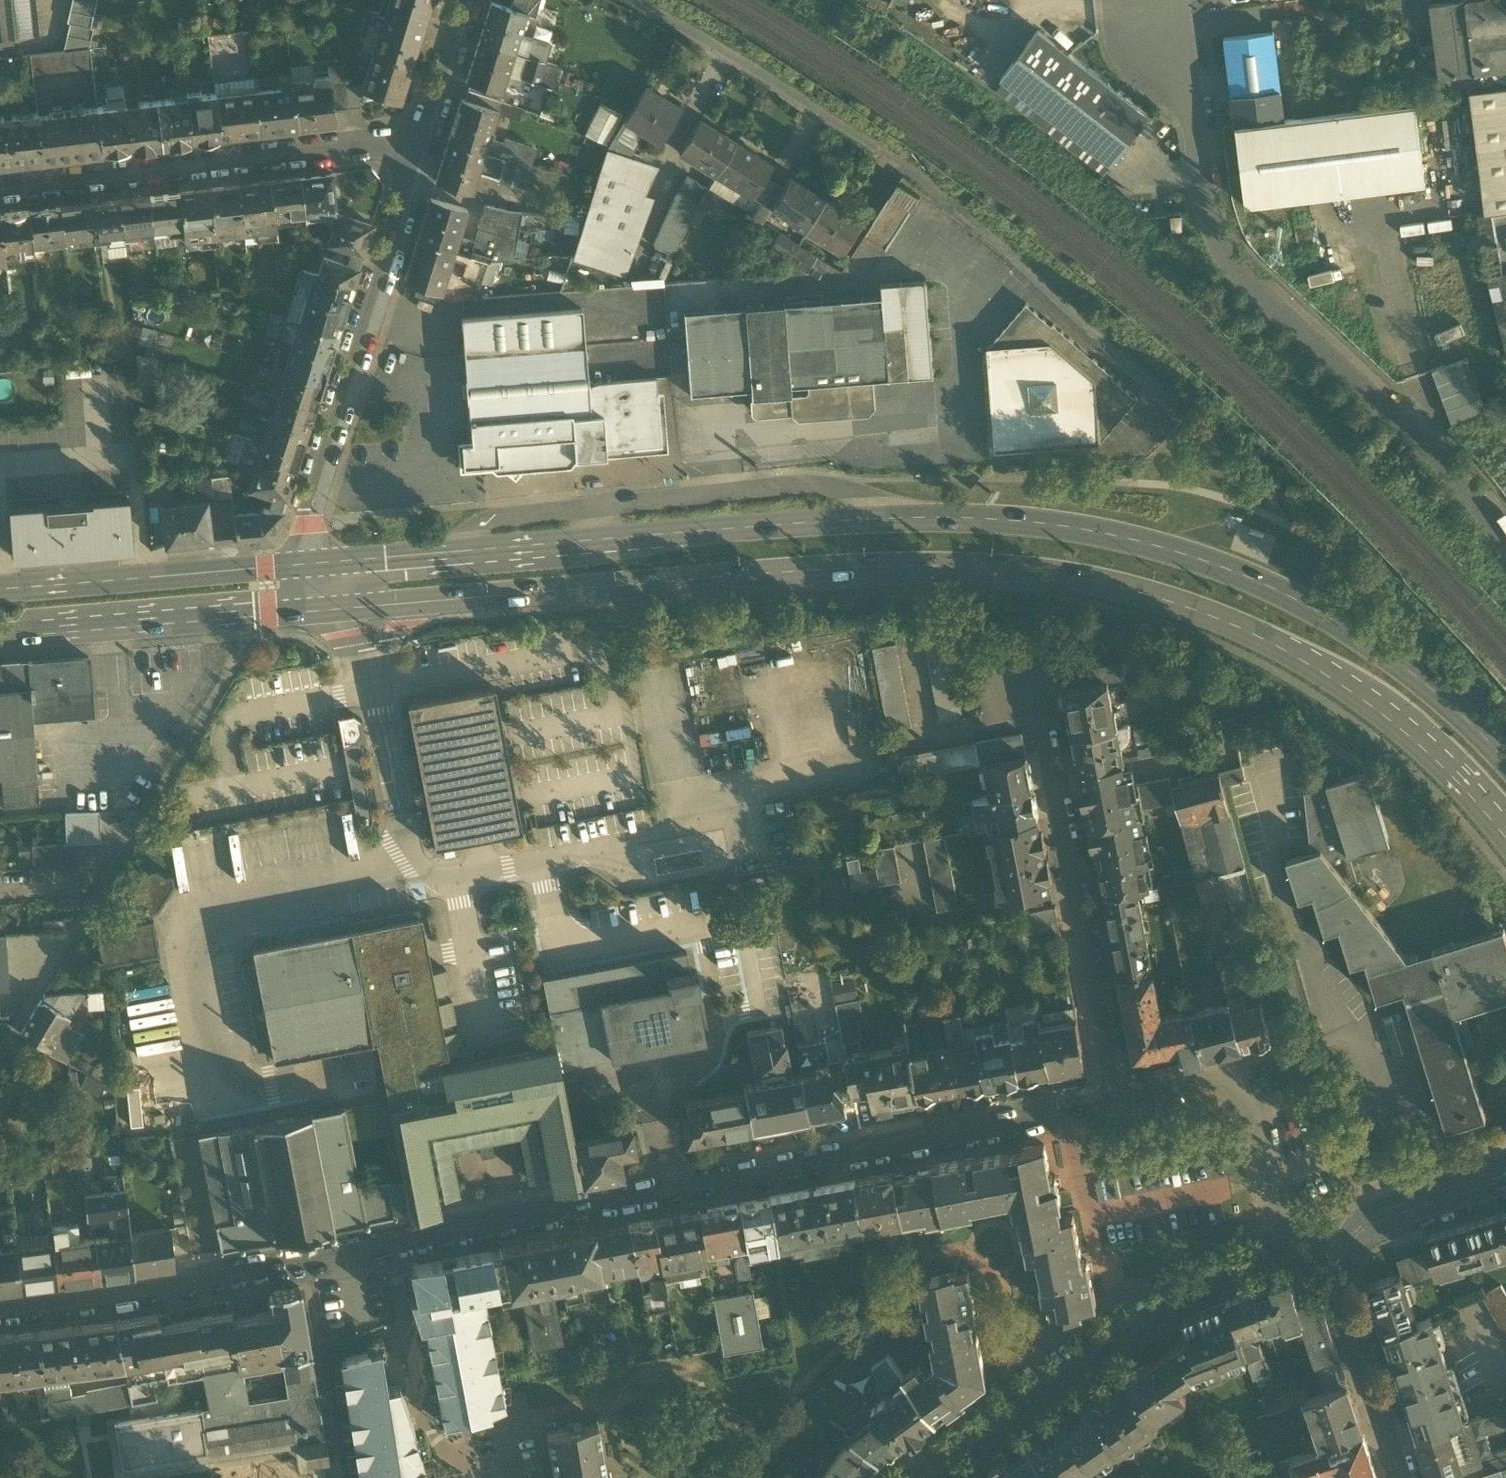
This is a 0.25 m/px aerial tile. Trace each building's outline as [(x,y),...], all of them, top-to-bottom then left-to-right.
[(13,8),(12,0),(0,0),(0,10),(13,8)] [(14,9),(37,7),(36,0),(14,0),(14,9)] [(70,11),(93,17),(96,5),(74,0),(73,0),(70,11)] [(246,12),(262,15),(265,0),(249,0),(246,12)] [(379,14),(423,28),(432,0),(383,0),(379,14)] [(535,18),(541,0),(514,0),(511,9),(527,14),(526,15),(535,18)] [(1432,25),(1430,3),(1429,0),(1405,0),(1407,18),(1408,28),(1432,25)] [(1475,72),(1466,0),(1453,0),(1430,3),(1432,25),(1439,76),(1449,75),(1475,72)] [(1475,72),(1505,68),(1505,0),(1466,0),(1475,72)] [(491,3),(479,42),(514,53),(528,58),(533,59),(546,63),(551,46),(520,36),(526,15),(527,14),(511,9),(492,3),(491,3)] [(14,9),(15,19),(38,17),(37,7),(14,9)] [(14,18),(13,8),(0,10),(0,20),(14,18)] [(70,11),(67,23),(70,24),(91,28),(93,17),(70,11)] [(245,20),(261,24),(262,15),(246,12),(245,20)] [(411,66),(423,28),(379,14),(374,31),(379,33),(373,54),(411,66)] [(15,19),(16,29),(39,26),(38,17),(15,19)] [(15,29),(14,18),(0,20),(0,30),(15,29)] [(313,24),(321,26),(322,20),(314,18),(313,24)] [(180,31),(193,32),(196,22),(180,22),(180,31)] [(91,41),(93,29),(91,28),(70,24),(67,35),(91,41)] [(16,29),(17,38),(40,36),(39,26),(16,29)] [(17,39),(15,29),(0,30),(0,41),(17,39)] [(379,33),(374,31),(368,29),(361,49),(373,54),(379,33)] [(1112,165),(1150,116),(1118,91),(1038,29),(1001,78),(1004,80),(1017,90),(1017,91),(1038,107),(1112,165)] [(1231,96),(1281,90),(1274,31),(1224,38),(1231,96)] [(91,41),(67,35),(64,52),(66,52),(78,50),(89,49),(91,41)] [(508,74),(514,53),(479,42),(467,82),(502,93),(508,74)] [(81,72),(92,71),(90,49),(89,49),(78,50),(81,72)] [(69,73),(81,72),(78,50),(66,52),(69,73)] [(57,75),(69,73),(66,52),(64,52),(54,53),(57,75)] [(45,76),(57,75),(54,53),(42,54),(45,76)] [(508,74),(522,78),(528,58),(514,53),(508,74)] [(33,77),(45,76),(42,54),(30,56),(32,69),(33,77)] [(400,103),(411,66),(373,54),(361,90),(362,90),(363,99),(379,97),(400,103)] [(20,57),(22,71),(32,69),(30,56),(20,57)] [(541,84),(542,81),(528,77),(533,59),(528,58),(522,78),(541,84)] [(546,63),(533,59),(528,77),(542,81),(548,64),(546,63)] [(291,75),(292,81),(312,79),(310,63),(290,65),(291,75)] [(563,68),(548,64),(542,81),(541,84),(556,89),(563,68)] [(334,111),(348,109),(345,87),(343,66),(328,67),(329,77),(330,77),(334,111)] [(1505,86),(1505,68),(1475,72),(1449,75),(1451,93),(1465,91),(1470,90),(1505,86)] [(278,76),(280,89),(293,87),(292,81),(291,75),(278,76)] [(329,77),(312,79),(313,84),(293,87),(298,130),(336,125),(334,111),(330,77),(329,77)] [(292,81),(293,87),(313,84),(312,79),(292,81)] [(996,89),(1031,116),(1038,107),(1017,91),(1017,90),(1004,80),(996,89)] [(215,93),(215,97),(255,92),(254,82),(214,87),(215,93)] [(106,86),(107,98),(124,96),(122,84),(106,86)] [(358,86),(345,87),(348,109),(361,108),(360,99),(359,99),(358,86)] [(1470,90),(1486,213),(1505,210),(1505,86),(1470,90)] [(280,89),(255,92),(260,134),(298,130),(293,87),(280,89)] [(643,132),(660,143),(681,109),(645,87),(628,114),(624,121),(643,132)] [(173,92),(174,98),(187,96),(196,95),(201,95),(201,89),(173,92)] [(1236,125),(1285,119),(1281,90),(1231,96),(1235,125),(1236,125)] [(468,91),(465,100),(498,110),(497,113),(520,120),(523,109),(468,91)] [(260,134),(255,92),(215,97),(220,139),(231,138),(260,134)] [(201,95),(196,95),(197,100),(188,101),(193,142),(220,139),(215,97),(215,93),(201,95)] [(105,98),(106,106),(125,104),(124,96),(107,98),(105,98)] [(193,142),(188,101),(174,103),(174,98),(156,100),(162,146),(193,142)] [(462,99),(449,140),(485,151),(489,139),(497,113),(498,110),(465,100),(462,99)] [(156,100),(138,102),(138,107),(126,109),(131,150),(162,146),(156,100)] [(545,102),(539,115),(554,122),(560,109),(545,102)] [(600,102),(584,135),(606,145),(623,113),(600,102)] [(1236,125),(1246,206),(1426,183),(1416,103),(1285,119),(1236,125)] [(126,109),(125,104),(106,106),(97,107),(103,153),(131,150),(126,109)] [(97,107),(50,113),(55,159),(103,153),(97,107)] [(1105,174),(1112,165),(1038,107),(1031,116),(1105,174)] [(43,161),(38,115),(37,113),(12,116),(13,120),(4,121),(4,117),(0,117),(0,166),(43,161)] [(43,161),(55,159),(50,113),(38,115),(43,161)] [(679,153),(716,175),(736,143),(699,120),(679,153)] [(636,145),(643,132),(624,121),(616,133),(636,145)] [(606,149),(626,161),(636,145),(616,133),(606,149)] [(523,163),(529,165),(534,147),(505,139),(504,143),(489,139),(485,151),(505,157),(518,161),(518,162),(523,163)] [(472,192),(479,173),(485,151),(449,140),(436,181),(472,192)] [(773,165),(736,143),(716,175),(736,188),(752,198),(765,177),(773,165)] [(573,255),(625,274),(632,255),(624,253),(644,198),(650,181),(656,171),(629,163),(626,161),(606,149),(596,182),(585,218),(574,254),(573,255)] [(505,157),(485,151),(479,173),(498,179),(499,179),(505,157)] [(499,179),(498,179),(497,182),(511,186),(511,185),(518,162),(518,161),(505,157),(499,179)] [(570,163),(554,159),(551,170),(567,174),(570,163)] [(523,188),(528,170),(521,169),(523,163),(518,162),(511,185),(523,188)] [(330,174),(300,177),(304,213),(320,211),(320,208),(325,207),(326,214),(329,217),(334,212),(330,174)] [(716,175),(708,188),(728,200),(736,188),(716,175)] [(678,193),(698,205),(708,188),(688,176),(678,193)] [(771,209),(807,231),(828,199),(791,176),(784,188),(771,209)] [(300,177),(270,181),(275,217),(304,213),(300,177)] [(752,198),(762,203),(775,182),(765,177),(752,198)] [(270,181),(238,185),(244,232),(254,231),(255,244),(278,241),(275,217),(270,181)] [(784,188),(775,182),(762,203),(771,209),(784,188)] [(865,235),(887,249),(921,196),(899,182),(865,235)] [(238,185),(209,189),(214,236),(244,232),(238,185)] [(728,200),(708,188),(698,205),(707,210),(718,217),(728,200)] [(209,189),(179,192),(183,230),(185,240),(214,236),(209,189)] [(153,227),(153,229),(169,227),(169,232),(183,230),(179,192),(149,196),(153,227)] [(654,244),(675,253),(688,225),(693,214),(698,205),(678,193),(677,192),(654,244)] [(149,196),(119,199),(123,231),(124,236),(138,234),(137,229),(153,227),(149,196)] [(418,239),(454,250),(459,235),(467,209),(431,198),(418,239)] [(624,253),(632,255),(652,201),(644,198),(624,253)] [(119,199),(89,203),(94,240),(106,238),(108,238),(107,233),(123,231),(119,199)] [(864,221),(828,199),(807,231),(844,254),(864,221)] [(89,203),(60,207),(63,238),(79,236),(80,241),(94,240),(89,203)] [(771,209),(762,203),(753,218),(762,224),(771,209)] [(475,240),(459,235),(454,250),(467,254),(486,260),(499,259),(513,258),(522,212),(502,211),(485,205),(478,228),(475,240)] [(698,229),(707,210),(698,205),(693,214),(688,225),(698,229)] [(60,207),(28,211),(32,245),(64,241),(63,238),(60,207)] [(320,211),(304,213),(305,222),(327,219),(326,214),(325,207),(320,208),(320,211)] [(1486,213),(1478,214),(1487,273),(1505,270),(1505,210),(1486,213)] [(18,253),(33,251),(32,245),(28,211),(0,214),(0,220),(4,254),(18,253)] [(372,224),(334,212),(329,217),(332,221),(338,223),(336,228),(332,227),(327,241),(352,249),(363,252),(372,224)] [(1172,216),(1173,231),(1183,230),(1182,215),(1172,216)] [(563,233),(578,235),(580,217),(564,216),(563,233)] [(171,244),(169,232),(169,227),(153,229),(153,232),(155,246),(171,244)] [(107,246),(125,244),(124,236),(123,231),(107,233),(108,238),(106,238),(107,246)] [(138,234),(124,236),(125,244),(126,251),(155,248),(155,246),(153,232),(138,234)] [(771,248),(790,260),(799,244),(780,233),(771,248)] [(214,236),(185,240),(186,251),(216,247),(214,236)] [(441,292),(454,250),(418,239),(405,281),(418,285),(441,292)] [(556,255),(571,254),(572,240),(557,239),(556,255)] [(125,244),(107,246),(109,257),(126,255),(126,251),(125,244)] [(818,256),(799,244),(790,260),(809,271),(818,256)] [(352,286),(363,252),(352,249),(347,263),(326,256),(320,276),(352,286)] [(34,257),(33,251),(18,253),(19,259),(34,257)] [(461,277),(479,283),(486,260),(467,254),(461,277)] [(486,260),(479,283),(492,286),(499,259),(486,260)] [(307,298),(315,274),(301,269),(293,294),(307,298)] [(1487,273),(1505,345),(1505,270),(1487,273)] [(345,310),(352,286),(320,276),(315,274),(307,298),(345,310)] [(664,284),(663,276),(630,279),(631,286),(664,284)] [(884,297),(886,327),(906,326),(910,377),(934,375),(927,280),(882,283),(883,297),(884,297)] [(415,296),(438,303),(441,292),(418,285),(415,296)] [(288,319),(299,322),(307,298),(293,294),(286,318),(288,319)] [(751,390),(752,399),(790,396),(790,387),(871,380),(890,379),(886,327),(884,297),(883,297),(684,313),(690,395),(751,390)] [(307,298),(299,322),(337,334),(345,310),(307,298)] [(994,430),(1017,450),(1100,444),(1139,398),(1113,376),(1114,375),(1054,322),(1052,324),(1027,302),(988,347),(994,430)] [(508,469),(515,474),(520,468),(570,464),(572,462),(606,459),(606,457),(609,457),(615,450),(661,446),(657,394),(656,378),(598,383),(589,386),(582,309),(461,319),(466,384),(462,384),(463,397),(467,396),(469,421),(471,421),(472,423),(470,423),(472,444),(462,445),(464,468),(493,466),(498,470),(508,469)] [(288,319),(280,343),(291,347),(299,322),(288,319)] [(330,359),(337,334),(299,322),(291,347),(292,347),(330,359)] [(890,379),(910,377),(906,326),(886,327),(890,379)] [(157,331),(142,327),(137,343),(152,347),(157,331)] [(213,332),(201,328),(196,343),(208,347),(213,332)] [(280,343),(272,367),(284,371),(292,347),(291,347),(280,343)] [(322,383),(330,359),(292,347),(284,371),(322,383)] [(136,354),(137,378),(154,384),(161,362),(136,354)] [(1466,358),(1433,370),(1437,383),(1471,371),(1466,358)] [(91,366),(65,368),(65,378),(92,376),(91,366)] [(265,392),(277,395),(284,371),(272,367),(265,392)] [(315,407),(322,383),(284,371),(277,395),(315,407)] [(1471,371),(1437,383),(1442,396),(1476,384),(1471,371)] [(873,405),(871,380),(790,387),(790,396),(752,399),(752,410),(757,414),(792,411),(798,417),(867,411),(873,405)] [(1476,384),(1442,396),(1447,409),(1481,396),(1476,384)] [(307,432),(315,407),(277,395),(269,420),(307,432)] [(1481,396),(1447,409),(1452,422),(1485,409),(1481,396)] [(257,416),(249,440),(262,444),(269,420),(257,416)] [(299,456),(307,432),(269,420),(262,444),(299,456)] [(226,460),(236,463),(243,438),(233,435),(226,460)] [(238,463),(254,468),(262,444),(249,440),(243,438),(236,463),(238,463)] [(175,456),(175,444),(160,442),(159,454),(175,456)] [(292,480),(299,456),(262,444),(254,468),(256,469),(292,480)] [(235,473),(253,479),(256,469),(254,468),(238,463),(235,473)] [(292,480),(256,469),(253,479),(250,489),(275,497),(270,510),(282,513),(292,480)] [(197,480),(200,503),(209,502),(217,501),(214,478),(197,480)] [(155,484),(157,508),(172,507),(171,497),(169,482),(155,484)] [(147,509),(157,508),(155,484),(146,485),(147,509)] [(129,499),(8,509),(12,557),(133,548),(129,499)] [(200,503),(180,506),(182,527),(185,526),(187,545),(214,541),(209,502),(200,503)] [(162,547),(187,545),(185,526),(182,527),(180,506),(172,507),(157,508),(162,547)] [(273,542),(282,513),(270,510),(264,508),(262,512),(234,515),(236,537),(237,545),(273,542)] [(924,639),(926,651),(949,646),(947,635),(924,639)] [(873,649),(875,661),(899,656),(896,644),(873,649)] [(952,658),(949,646),(926,651),(928,663),(952,658)] [(875,661),(878,672),(901,668),(899,656),(875,661)] [(954,670),(952,658),(928,663),(931,674),(954,670)] [(89,659),(0,666),(0,795),(2,795),(3,808),(40,805),(33,722),(94,718),(89,659)] [(1093,667),(1096,684),(1109,681),(1125,678),(1121,662),(1093,667)] [(878,672),(880,684),(903,680),(901,668),(878,672)] [(956,682),(954,670),(931,674),(933,686),(956,682)] [(880,684),(882,696),(905,691),(903,680),(880,684)] [(1065,690),(1073,734),(1112,727),(1109,711),(1115,710),(1109,681),(1096,684),(1065,690)] [(958,694),(956,682),(933,686),(935,698),(958,694)] [(408,705),(435,849),(522,833),(495,689),(408,705)] [(882,696),(884,708),(908,703),(905,691),(882,696)] [(961,706),(958,694),(935,698),(937,710),(961,706)] [(884,708),(886,720),(910,715),(908,703),(884,708)] [(963,717),(961,706),(937,710),(939,721),(963,717)] [(1118,726),(1115,710),(1109,711),(1112,727),(1118,726)] [(912,727),(910,715),(886,720),(889,731),(912,727)] [(373,823),(373,817),(360,746),(366,738),(363,721),(354,716),(337,719),(360,834),(363,834),(367,831),(371,828),(373,823)] [(1118,726),(1112,727),(1073,734),(1080,770),(1124,762),(1121,747),(1123,746),(1126,743),(1129,739),(1130,734),(1130,730),(1128,724),(1118,726)] [(1022,734),(1011,736),(1015,759),(1027,757),(1024,743),(1022,734)] [(1003,761),(1015,759),(1011,736),(999,739),(1003,761)] [(275,742),(276,762),(335,759),(334,738),(275,742)] [(992,763),(1003,761),(999,739),(988,741),(992,763)] [(985,765),(992,763),(988,741),(976,743),(980,766),(985,765)] [(969,768),(980,766),(976,743),(964,745),(969,768)] [(957,770),(969,768),(964,745),(953,748),(957,770)] [(946,772),(957,770),(953,748),(942,750),(946,772)] [(935,774),(946,772),(942,750),(931,752),(935,774)] [(924,776),(935,774),(931,752),(920,754),(924,776)] [(913,778),(924,776),(920,754),(909,756),(913,778)] [(901,781),(913,778),(909,756),(897,758),(901,781)] [(985,765),(991,796),(1033,788),(1027,757),(1015,759),(1003,761),(992,763),(985,765)] [(1083,783),(1085,792),(1128,783),(1124,762),(1080,770),(1083,783)] [(1368,771),(1343,779),(1338,765),(1303,776),(1311,852),(1287,860),(1299,900),(1314,896),(1325,933),(1339,929),(1351,966),(1366,961),(1377,999),(1404,991),(1415,1025),(1427,1064),(1447,1129),(1486,1117),(1455,1014),(1505,998),(1505,935),(1504,928),(1407,958),(1350,886),(1358,879),(1350,855),(1390,843),(1368,771)] [(1219,772),(1222,785),(1246,779),(1243,766),(1219,772)] [(1176,799),(1182,819),(1228,806),(1222,785),(1219,772),(1172,784),(1176,799)] [(1137,782),(1141,806),(1176,799),(1172,784),(1170,776),(1137,782)] [(1133,783),(1137,804),(1141,806),(1137,782),(1133,783)] [(1133,783),(1128,783),(1085,792),(1086,801),(1089,814),(1132,805),(1137,804),(1133,783)] [(1038,818),(1033,788),(991,796),(974,799),(977,816),(988,814),(990,827),(1038,818)] [(949,793),(951,804),(964,801),(962,791),(949,793)] [(1089,814),(1091,828),(1095,845),(1104,895),(1137,889),(1150,886),(1145,862),(1143,863),(1142,854),(1147,853),(1140,813),(1134,814),(1132,805),(1089,814)] [(1182,819),(1190,849),(1207,845),(1216,870),(1219,878),(1245,870),(1228,806),(1182,819)] [(101,843),(99,813),(65,815),(66,844),(78,844),(101,843)] [(1052,889),(1038,818),(990,827),(1004,898),(1052,889)] [(272,829),(174,841),(179,886),(277,874),(272,829)] [(290,862),(286,830),(274,832),(277,864),(290,862)] [(925,839),(927,851),(949,847),(947,835),(925,839)] [(659,844),(662,869),(710,863),(706,837),(659,844)] [(34,859),(35,870),(78,869),(79,869),(78,844),(66,844),(33,846),(34,859)] [(873,850),(875,861),(898,857),(895,845),(873,850)] [(1194,865),(1197,875),(1216,870),(1207,845),(1190,849),(1194,865)] [(18,860),(34,859),(33,846),(17,846),(18,860)] [(927,851),(929,863),(951,859),(949,847),(927,851)] [(848,859),(851,872),(862,870),(860,856),(848,859)] [(876,867),(878,873),(900,869),(898,857),(875,861),(876,867)] [(929,863),(931,875),(953,871),(951,859),(929,863)] [(1172,869),(1175,881),(1197,876),(1197,875),(1194,865),(1172,869)] [(876,867),(862,870),(851,872),(854,890),(880,885),(878,873),(876,867)] [(79,880),(78,869),(35,870),(30,871),(31,882),(79,880)] [(134,915),(135,922),(151,919),(149,912),(157,911),(174,884),(172,874),(164,875),(155,869),(148,870),(129,898),(132,916),(134,915)] [(902,881),(900,869),(878,873),(880,885),(902,881)] [(1219,878),(1216,870),(1197,875),(1197,876),(1211,927),(1226,923),(1234,921),(1219,878)] [(931,875),(934,887),(955,883),(953,871),(931,875)] [(934,887),(936,899),(957,895),(955,883),(934,887)] [(1104,895),(1120,976),(1152,970),(1137,889),(1104,895)] [(960,907),(957,895),(936,899),(938,911),(960,907)] [(348,920),(349,928),(371,1042),(376,1041),(381,1067),(439,1056),(462,1052),(457,1030),(452,1030),(451,1022),(456,1021),(451,999),(446,1000),(445,991),(450,990),(445,968),(431,971),(410,975),(405,947),(426,943),(419,907),(348,920)] [(1020,913),(1025,940),(1061,933),(1056,907),(1020,913)] [(427,914),(430,933),(439,931),(435,912),(427,914)] [(153,919),(151,919),(135,922),(95,930),(102,965),(160,954),(153,919)] [(1211,927),(1218,955),(1233,951),(1226,923),(1211,927)] [(273,1060),(371,1042),(349,928),(252,947),(255,961),(240,964),(256,1049),(271,1046),(273,1060)] [(10,992),(6,936),(0,936),(0,992),(10,992)] [(895,963),(891,941),(863,946),(867,968),(895,963)] [(431,971),(426,943),(405,947),(410,975),(431,971)] [(543,979),(549,1011),(568,1008),(602,1001),(670,988),(668,974),(690,970),(686,951),(543,979)] [(1239,973),(1233,951),(1218,955),(1225,980),(1230,998),(1232,1006),(1243,1003),(1242,998),(1245,995),(1238,973),(1239,973)] [(668,974),(670,988),(671,990),(672,990),(693,986),(696,986),(693,969),(690,970),(668,974)] [(1188,1061),(1205,1057),(1192,1008),(1161,1014),(1152,970),(1120,976),(1135,1054),(1184,1044),(1188,1061)] [(836,1003),(848,1001),(860,998),(856,977),(832,982),(836,1003)] [(1210,984),(1212,989),(1215,1002),(1230,998),(1225,980),(1210,984)] [(693,986),(672,990),(682,1043),(704,1039),(693,986)] [(670,988),(602,1001),(612,1057),(682,1043),(672,990),(671,990),(670,988)] [(1209,1004),(1215,1002),(1212,989),(1205,991),(1209,1004)] [(102,990),(87,991),(88,1010),(104,1009),(102,990)] [(1192,1008),(1209,1004),(1205,991),(1188,996),(1192,1008)] [(49,1050),(63,1059),(78,1035),(69,1029),(71,1026),(66,1022),(84,992),(69,993),(43,996),(21,1034),(49,1050)] [(862,1010),(860,998),(848,1001),(850,1012),(856,1011),(862,1010)] [(1192,1008),(1205,1057),(1243,1046),(1232,1006),(1230,998),(1215,1002),(1209,1004),(1192,1008)] [(1262,998),(1243,1003),(1232,1006),(1243,1046),(1272,1038),(1262,998)] [(1006,1004),(1009,1018),(1009,1020),(1039,1014),(1039,1012),(1036,999),(1006,1004)] [(579,1063),(612,1057),(602,1001),(568,1008),(579,1063)] [(836,1003),(838,1015),(850,1012),(848,1001),(836,1003)] [(1075,1005),(1039,1012),(1039,1014),(1041,1023),(1077,1016),(1075,1005)] [(560,1067),(579,1063),(568,1008),(549,1011),(556,1046),(560,1067)] [(949,1027),(953,1048),(960,1087),(975,1084),(976,1085),(988,1083),(979,1037),(963,1040),(962,1034),(965,1034),(964,1026),(961,1009),(946,1012),(949,1027)] [(1427,1064),(1415,1025),(1405,1028),(1399,1010),(1381,1015),(1393,1054),(1412,1049),(1417,1067),(1427,1064)] [(838,1015),(844,1042),(859,1039),(860,1035),(856,1011),(850,1012),(838,1015)] [(1039,1014),(1009,1020),(1020,1077),(1050,1071),(1041,1023),(1039,1014)] [(1077,1016),(1041,1023),(1050,1071),(1063,1069),(1063,1068),(1086,1064),(1077,1016)] [(978,1031),(979,1037),(988,1083),(1020,1077),(1009,1020),(1009,1018),(991,1022),(992,1028),(978,1031)] [(991,1022),(976,1024),(978,1031),(992,1028),(991,1022)] [(976,1024),(964,1026),(965,1034),(962,1034),(963,1040),(979,1037),(978,1031),(976,1024)] [(828,1042),(832,1041),(829,1025),(796,1032),(799,1047),(828,1042)] [(781,1026),(764,1029),(767,1047),(784,1044),(781,1026)] [(926,1032),(926,1034),(929,1047),(937,1045),(937,1044),(944,1042),(945,1050),(953,1048),(949,1027),(926,1032)] [(743,1084),(744,1091),(751,1127),(782,1121),(812,1116),(804,1073),(784,1076),(783,1069),(789,1068),(784,1044),(767,1047),(764,1029),(746,1032),(754,1074),(760,1073),(761,1080),(743,1084)] [(910,1037),(911,1044),(921,1095),(937,1092),(937,1091),(960,1087),(953,1048),(945,1050),(944,1042),(937,1044),(937,1045),(929,1047),(926,1034),(910,1037)] [(828,1042),(831,1060),(836,1059),(832,1041),(828,1042)] [(819,1062),(831,1060),(828,1042),(799,1047),(804,1073),(821,1069),(819,1062)] [(911,1044),(857,1054),(862,1080),(869,1079),(871,1088),(874,1105),(921,1095),(911,1044)] [(449,1146),(477,1141),(490,1138),(520,1133),(528,1177),(555,1171),(558,1185),(582,1181),(575,1145),(574,1137),(572,1138),(559,1067),(560,1067),(556,1046),(441,1067),(439,1056),(381,1067),(387,1098),(393,1129),(403,1176),(388,1179),(394,1211),(408,1208),(409,1214),(433,1210),(430,1195),(457,1190),(449,1146)] [(853,1091),(871,1088),(869,1079),(862,1080),(857,1054),(847,1056),(848,1064),(853,1091)] [(819,1062),(821,1069),(832,1067),(831,1060),(819,1062)] [(848,1064),(832,1067),(821,1069),(804,1073),(812,1116),(848,1109),(847,1105),(845,1093),(853,1091),(848,1064)] [(105,1085),(85,1073),(81,1086),(98,1096),(105,1085)] [(139,1085),(126,1087),(130,1126),(144,1125),(139,1085)] [(685,1140),(751,1127),(744,1091),(685,1102),(687,1115),(681,1117),(685,1140)] [(845,1093),(847,1105),(856,1104),(853,1091),(845,1093)] [(358,1136),(359,1138),(387,1132),(386,1131),(393,1129),(387,1098),(343,1107),(350,1138),(358,1136)] [(394,1215),(394,1211),(388,1179),(359,1184),(350,1138),(343,1107),(198,1134),(221,1248),(274,1239),(333,1228),(333,1227),(394,1215)] [(575,1145),(582,1181),(622,1174),(618,1153),(635,1150),(631,1126),(574,1137),(575,1145)] [(493,1154),(490,1138),(477,1141),(480,1156),(493,1154)] [(1010,1153),(1008,1153),(1016,1196),(1013,1196),(1016,1212),(1027,1210),(1029,1222),(1024,1223),(1030,1256),(1040,1254),(1045,1253),(1048,1265),(1042,1266),(1045,1280),(1042,1281),(1045,1298),(1056,1296),(1058,1308),(1052,1309),(1053,1312),(1065,1309),(1067,1317),(1081,1314),(1080,1306),(1097,1303),(1093,1286),(1092,1286),(1087,1260),(1082,1260),(1073,1214),(1061,1216),(1059,1203),(1061,1203),(1056,1174),(1051,1175),(1045,1144),(1021,1148),(1022,1150),(1024,1162),(1012,1165),(1010,1153)] [(1022,1150),(1010,1153),(1012,1165),(1024,1162),(1022,1150)] [(985,1202),(1013,1196),(1016,1196),(1008,1153),(962,1162),(961,1160),(932,1166),(933,1170),(894,1178),(903,1220),(915,1217),(914,1212),(926,1209),(928,1220),(944,1217),(944,1220),(946,1219),(944,1209),(957,1206),(958,1212),(974,1209),(972,1198),(984,1196),(985,1202)] [(85,1192),(94,1191),(90,1155),(81,1156),(85,1192)] [(58,1158),(44,1160),(46,1177),(60,1176),(58,1158)] [(903,1221),(903,1220),(894,1178),(893,1173),(857,1180),(865,1223),(882,1219),(883,1225),(903,1221)] [(100,1190),(124,1187),(122,1174),(98,1177),(100,1190)] [(866,1228),(865,1223),(857,1180),(768,1197),(776,1246),(794,1242),(807,1239),(808,1245),(808,1249),(839,1243),(838,1239),(837,1233),(849,1231),(866,1228)] [(88,1214),(109,1212),(115,1211),(117,1233),(129,1232),(124,1187),(100,1190),(94,1191),(85,1192),(88,1214)] [(972,1198),(974,1209),(986,1207),(985,1202),(984,1196),(972,1198)] [(737,1203),(744,1243),(764,1240),(766,1250),(768,1250),(777,1248),(776,1246),(768,1197),(737,1203)] [(732,1247),(736,1246),(744,1245),(744,1243),(737,1203),(707,1209),(713,1250),(715,1258),(727,1256),(726,1248),(732,1247)] [(15,1243),(14,1235),(11,1205),(0,1206),(0,1245),(15,1243)] [(944,1209),(946,1219),(959,1217),(958,1212),(957,1206),(944,1209)] [(704,1252),(713,1250),(707,1209),(697,1211),(704,1252)] [(914,1212),(915,1217),(916,1222),(928,1220),(926,1209),(914,1212)] [(1027,1210),(1016,1212),(1018,1224),(1024,1223),(1029,1222),(1027,1210)] [(112,1234),(117,1233),(115,1211),(109,1212),(112,1234)] [(697,1211),(686,1213),(696,1268),(698,1268),(707,1266),(704,1252),(697,1211)] [(677,1271),(696,1268),(686,1213),(652,1219),(662,1274),(677,1271)] [(1434,1275),(1505,1253),(1505,1214),(1423,1239),(1428,1253),(1434,1275)] [(667,1305),(662,1274),(652,1219),(628,1224),(636,1265),(647,1263),(648,1268),(647,1270),(651,1291),(642,1293),(645,1309),(667,1305)] [(78,1221),(65,1223),(67,1240),(80,1238),(78,1221)] [(51,1230),(53,1242),(67,1240),(65,1223),(51,1224),(51,1230)] [(628,1224),(604,1228),(612,1271),(637,1266),(636,1265),(628,1224)] [(170,1226),(129,1232),(133,1272),(173,1266),(170,1226)] [(599,1273),(612,1271),(604,1228),(591,1231),(599,1273)] [(51,1230),(14,1235),(15,1243),(15,1246),(53,1242),(51,1230)] [(579,1277),(599,1273),(591,1231),(552,1238),(561,1283),(564,1301),(583,1297),(579,1277)] [(133,1272),(129,1232),(117,1233),(112,1234),(94,1237),(99,1276),(133,1272)] [(90,1237),(86,1238),(91,1277),(95,1277),(99,1276),(94,1237),(90,1237)] [(57,1282),(91,1277),(86,1238),(80,1238),(67,1240),(53,1242),(57,1282)] [(546,1286),(561,1283),(552,1238),(501,1248),(508,1289),(509,1293),(525,1290),(526,1295),(524,1295),(523,1298),(531,1341),(560,1336),(552,1292),(550,1290),(547,1291),(546,1286)] [(769,1258),(768,1250),(766,1250),(764,1240),(744,1243),(744,1245),(747,1262),(769,1258)] [(20,1286),(57,1282),(53,1242),(15,1246),(20,1286)] [(20,1286),(15,1246),(15,1243),(0,1245),(0,1289),(20,1286)] [(747,1262),(744,1245),(736,1246),(738,1254),(736,1254),(734,1258),(737,1274),(739,1276),(749,1274),(747,1262)] [(424,1323),(443,1423),(490,1414),(490,1410),(505,1405),(483,1293),(508,1289),(501,1248),(409,1266),(415,1296),(409,1298),(418,1324),(424,1323)] [(1428,1253),(1422,1255),(1429,1276),(1434,1275),(1428,1253)] [(1422,1255),(1409,1259),(1416,1280),(1429,1276),(1422,1255)] [(1403,1284),(1416,1280),(1409,1259),(1396,1263),(1400,1274),(1403,1284)] [(636,1265),(637,1266),(638,1272),(647,1270),(648,1268),(647,1263),(636,1265)] [(700,1282),(698,1268),(696,1268),(677,1271),(679,1286),(700,1282)] [(925,1361),(904,1376),(930,1412),(942,1404),(948,1412),(966,1399),(963,1395),(960,1391),(970,1383),(973,1388),(986,1379),(986,1378),(978,1339),(977,1331),(973,1332),(971,1318),(976,1317),(971,1290),(972,1290),(968,1273),(956,1275),(956,1272),(932,1277),(932,1280),(922,1281),(925,1298),(931,1297),(933,1309),(928,1310),(931,1328),(942,1326),(944,1338),(933,1340),(938,1362),(930,1368),(925,1361)] [(1369,1284),(1385,1338),(1416,1324),(1403,1284),(1400,1274),(1369,1284)] [(1289,1280),(1253,1291),(1271,1337),(1303,1327),(1304,1326),(1298,1306),(1289,1280)] [(1488,1307),(1505,1296),(1505,1293),(1502,1285),(1482,1297),(1488,1307)] [(273,1310),(281,1355),(310,1350),(299,1286),(270,1292),(273,1310)] [(721,1346),(722,1352),(762,1345),(757,1318),(754,1296),(752,1289),(712,1296),(721,1346)] [(1271,1339),(1271,1337),(1253,1291),(1227,1301),(1248,1357),(1256,1378),(1271,1371),(1261,1343),(1252,1339),(1253,1337),(1258,1335),(1259,1338),(1263,1339),(1264,1341),(1271,1339)] [(766,1294),(754,1296),(757,1318),(770,1315),(766,1294)] [(1048,1312),(1053,1312),(1052,1309),(1058,1308),(1056,1296),(1045,1298),(1048,1312)] [(1494,1317),(1505,1310),(1505,1296),(1488,1307),(1494,1317)] [(1304,1332),(1307,1331),(1329,1324),(1321,1299),(1298,1306),(1304,1326),(1303,1327),(1304,1332)] [(1188,1336),(1174,1345),(1195,1376),(1195,1377),(1248,1357),(1227,1301),(1181,1319),(1188,1335),(1188,1336)] [(202,1369),(208,1400),(246,1393),(241,1363),(281,1355),(273,1310),(232,1317),(230,1310),(171,1321),(159,1323),(156,1313),(120,1320),(115,1320),(123,1364),(127,1382),(131,1401),(155,1396),(152,1378),(202,1369)] [(1500,1327),(1505,1323),(1505,1310),(1494,1317),(1500,1327)] [(169,1311),(156,1313),(159,1323),(171,1321),(169,1311)] [(1385,1338),(1414,1426),(1461,1411),(1431,1317),(1416,1324),(1385,1338)] [(115,1320),(101,1322),(107,1366),(123,1364),(115,1320)] [(67,1371),(107,1366),(101,1322),(36,1330),(42,1374),(67,1371)] [(1307,1331),(1310,1341),(1332,1334),(1329,1324),(1307,1331)] [(942,1326),(931,1328),(933,1340),(944,1338),(942,1326)] [(42,1374),(36,1330),(0,1335),(0,1380),(42,1374)] [(1339,1358),(1332,1334),(1310,1341),(1318,1365),(1339,1358)] [(1174,1345),(1158,1356),(1179,1386),(1195,1376),(1174,1345)] [(413,1434),(413,1433),(415,1432),(399,1386),(387,1388),(381,1353),(381,1352),(380,1347),(369,1351),(369,1350),(345,1358),(346,1359),(340,1360),(341,1366),(343,1379),(347,1378),(348,1387),(345,1387),(346,1393),(345,1393),(350,1422),(351,1427),(355,1427),(356,1432),(358,1449),(359,1449),(360,1454),(355,1455),(356,1460),(359,1477),(429,1477),(413,1434)] [(281,1355),(288,1393),(316,1389),(310,1350),(281,1355)] [(886,1397),(873,1407),(901,1446),(937,1420),(930,1412),(904,1376),(888,1353),(873,1364),(891,1388),(895,1389),(893,1397),(889,1400),(886,1397)] [(1187,1398),(1179,1386),(1158,1356),(1126,1378),(1152,1415),(1167,1405),(1170,1410),(1187,1398)] [(1318,1365),(1328,1394),(1349,1387),(1339,1358),(1318,1365)] [(45,1387),(68,1383),(67,1371),(42,1374),(45,1387)] [(1152,1415),(1126,1378),(1116,1385),(1115,1391),(1118,1394),(1104,1404),(1101,1400),(1096,1399),(1082,1409),(1081,1415),(1084,1419),(1044,1446),(1042,1443),(1035,1441),(1030,1445),(1031,1447),(1034,1451),(1052,1477),(1074,1477),(1083,1471),(1084,1472),(1094,1465),(1093,1464),(1102,1458),(1104,1460),(1109,1456),(1117,1450),(1118,1451),(1126,1446),(1127,1445),(1126,1444),(1133,1440),(1133,1441),(1142,1435),(1141,1434),(1147,1430),(1148,1431),(1158,1424),(1152,1415)] [(87,1392),(70,1395),(68,1383),(45,1387),(47,1399),(49,1416),(131,1401),(127,1382),(86,1390),(87,1392)] [(960,1391),(963,1395),(973,1388),(970,1383),(960,1391)] [(1306,1401),(1323,1448),(1364,1434),(1349,1387),(1328,1394),(1310,1400),(1306,1401)] [(1306,1388),(1283,1395),(1287,1408),(1306,1401),(1310,1400),(1306,1388)] [(324,1439),(316,1389),(243,1402),(200,1408),(203,1427),(202,1428),(205,1450),(206,1455),(297,1441),(296,1436),(303,1435),(305,1442),(324,1439)] [(247,1401),(246,1393),(208,1400),(209,1406),(247,1401)] [(1283,1395),(1271,1400),(1264,1402),(1269,1414),(1287,1408),(1283,1395)] [(930,1412),(937,1420),(948,1412),(942,1404),(930,1412)] [(883,1459),(901,1446),(873,1407),(864,1413),(861,1409),(847,1419),(855,1430),(850,1436),(883,1459)] [(200,1408),(114,1421),(116,1432),(121,1463),(122,1472),(131,1470),(188,1461),(197,1459),(196,1452),(205,1450),(202,1428),(203,1427),(200,1408)] [(1464,1423),(1461,1411),(1414,1426),(1418,1438),(1449,1429),(1464,1423)] [(1481,1419),(1469,1423),(1474,1440),(1487,1436),(1481,1419)] [(610,1474),(606,1475),(597,1421),(545,1430),(553,1477),(610,1477),(610,1474)] [(1464,1423),(1449,1429),(1464,1477),(1472,1477),(1485,1473),(1482,1464),(1480,1457),(1474,1440),(1469,1423),(1469,1422),(1464,1423)] [(1418,1438),(1430,1477),(1464,1477),(1449,1429),(1418,1438)] [(110,1433),(115,1464),(121,1463),(116,1432),(110,1433)] [(819,1477),(869,1477),(883,1459),(850,1436),(845,1432),(839,1441),(844,1445),(830,1462),(826,1459),(818,1468),(823,1472),(819,1477)] [(1364,1434),(1323,1448),(1292,1459),(1298,1477),(1305,1477),(1312,1476),(1312,1477),(1378,1477),(1364,1434)] [(1474,1440),(1480,1457),(1492,1453),(1487,1436),(1474,1440)] [(305,1442),(308,1460),(327,1458),(324,1439),(305,1442)] [(1480,1457),(1482,1464),(1505,1456),(1505,1448),(1492,1453),(1480,1457)] [(197,1459),(207,1458),(206,1455),(205,1450),(196,1452),(197,1459)] [(1034,1451),(1011,1467),(1008,1463),(1004,1466),(1003,1466),(1002,1467),(1003,1468),(995,1473),(994,1472),(993,1473),(993,1474),(992,1475),(994,1477),(1052,1477),(1034,1451)] [(1482,1464),(1485,1473),(1500,1469),(1505,1467),(1505,1456),(1482,1464)] [(131,1470),(132,1476),(189,1466),(188,1461),(131,1470)] [(1472,1477),(1503,1477),(1500,1469),(1485,1473),(1472,1477)]
